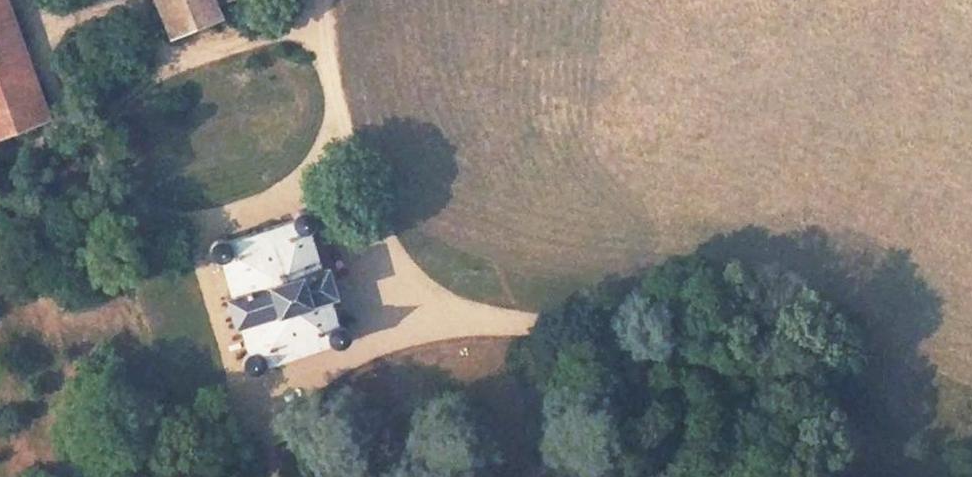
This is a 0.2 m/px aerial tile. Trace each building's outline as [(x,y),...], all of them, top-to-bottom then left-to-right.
[(11,0),(0,0),(0,135),(56,116),(11,0)] [(172,33),(217,15),(213,5),(211,0),(158,0),(172,33)] [(218,260),(220,260),(230,295),(225,297),(233,326),(239,324),(248,351),(246,352),(242,356),(241,360),(242,366),(245,370),(250,372),(255,372),(258,371),(260,369),(263,365),(329,344),(334,347),(340,347),(343,346),(346,344),(348,340),(348,337),(348,334),(346,329),(344,327),(342,325),(337,325),(329,297),(335,295),(326,265),(320,268),(308,230),(311,228),(313,224),(314,222),(313,218),(313,216),(310,212),(309,212),(308,211),(304,210),(300,210),(297,211),(294,213),(293,215),(291,219),(227,241),(225,239),(221,238),(216,238),(213,239),(209,244),(208,249),(208,252),(210,255),(212,257),(212,258),(218,260)]
